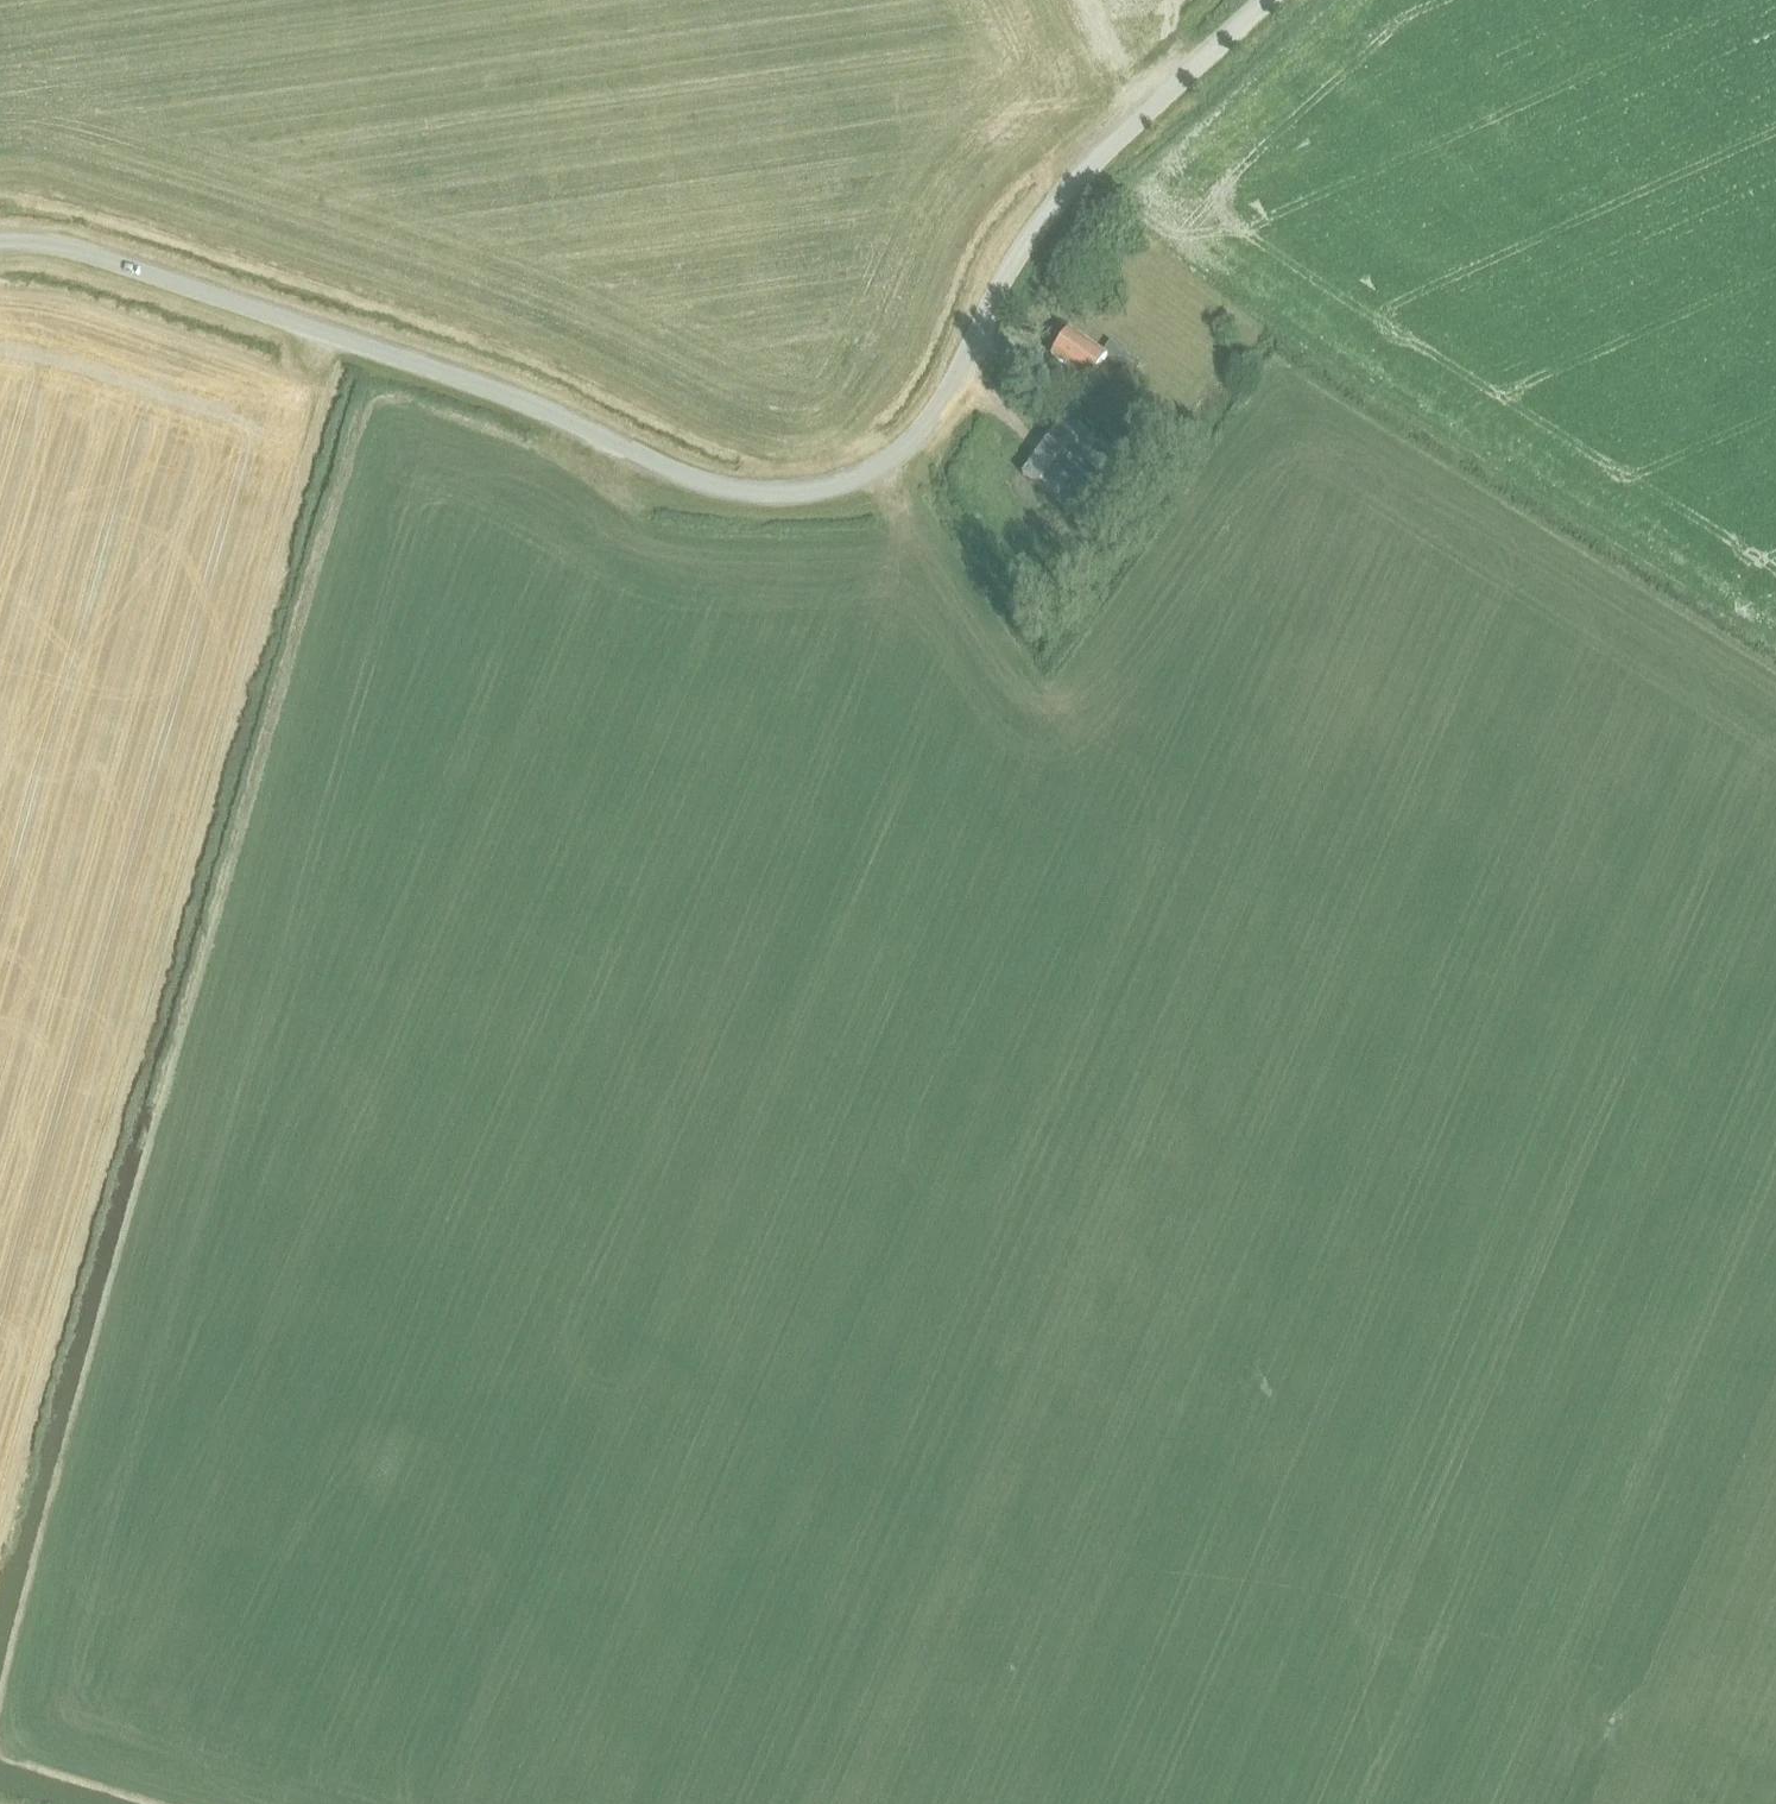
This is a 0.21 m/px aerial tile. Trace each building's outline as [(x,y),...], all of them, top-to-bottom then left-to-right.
[(1138,363),(1125,354),(1109,343),(1101,354),(1068,331),(1051,356),(1089,383),(1106,358),(1130,374),(1138,363)] [(1062,421),(1022,477),(1104,535),(1143,479),(1062,421)] [(1110,426),(1100,439),(1123,455),(1133,442),(1110,426)]
